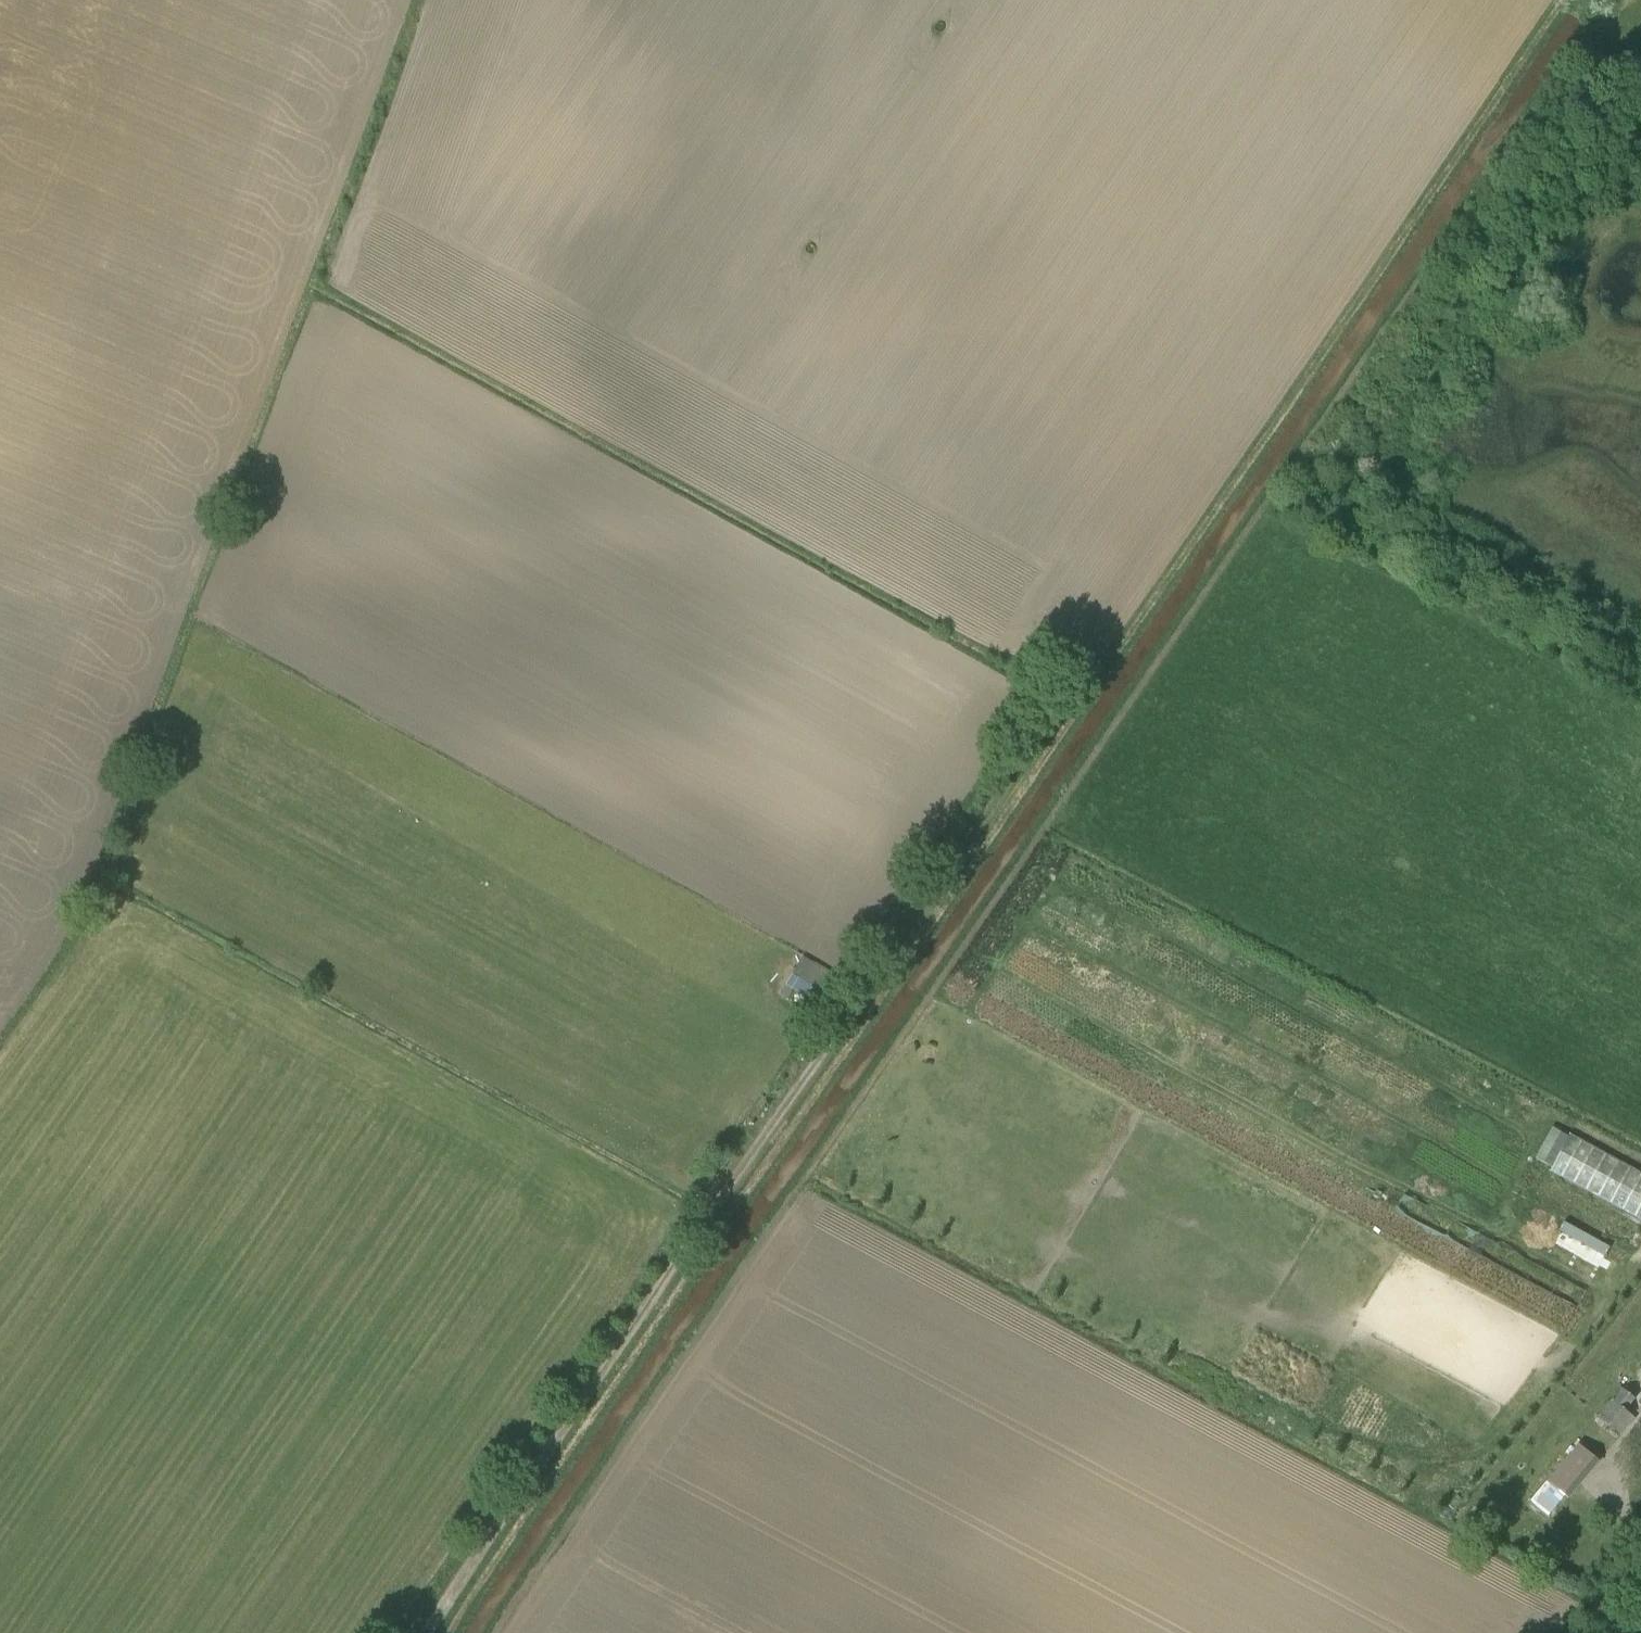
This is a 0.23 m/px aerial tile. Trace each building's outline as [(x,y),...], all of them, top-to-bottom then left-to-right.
[(1552,1129),(1536,1159),(1552,1167),(1550,1171),(1640,1220),(1640,1173),(1570,1135),(1568,1138),(1552,1129)] [(1406,1196),(1398,1212),(1582,1299),(1590,1283),(1406,1196)] [(1551,1252),(1600,1272),(1613,1240),(1565,1219),(1551,1252)] [(1619,1435),(1633,1418),(1623,1410),(1633,1398),(1620,1388),(1597,1416),(1619,1435)] [(1547,1515),(1564,1495),(1560,1492),(1573,1477),(1592,1455),(1578,1443),(1560,1466),(1547,1481),(1548,1481),(1531,1501),(1547,1515)]
